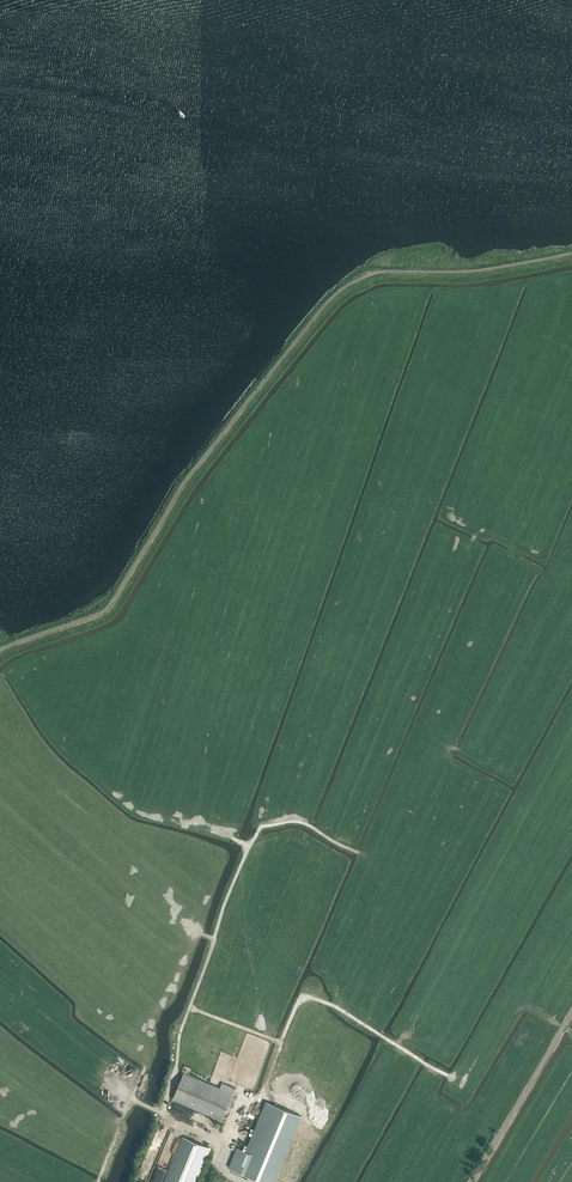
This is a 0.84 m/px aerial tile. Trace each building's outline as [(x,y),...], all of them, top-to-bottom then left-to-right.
[(183,1071),(171,1100),(220,1122),(233,1093),(183,1071)] [(285,1109),(267,1102),(246,1151),(238,1148),(230,1168),(263,1181),(273,1181),(301,1116),(286,1110),(287,1108),(285,1107),(285,1109)] [(172,1157),(178,1137),(170,1135),(163,1154),(172,1157)] [(164,1181),(197,1181),(211,1148),(183,1137),(164,1181)]
